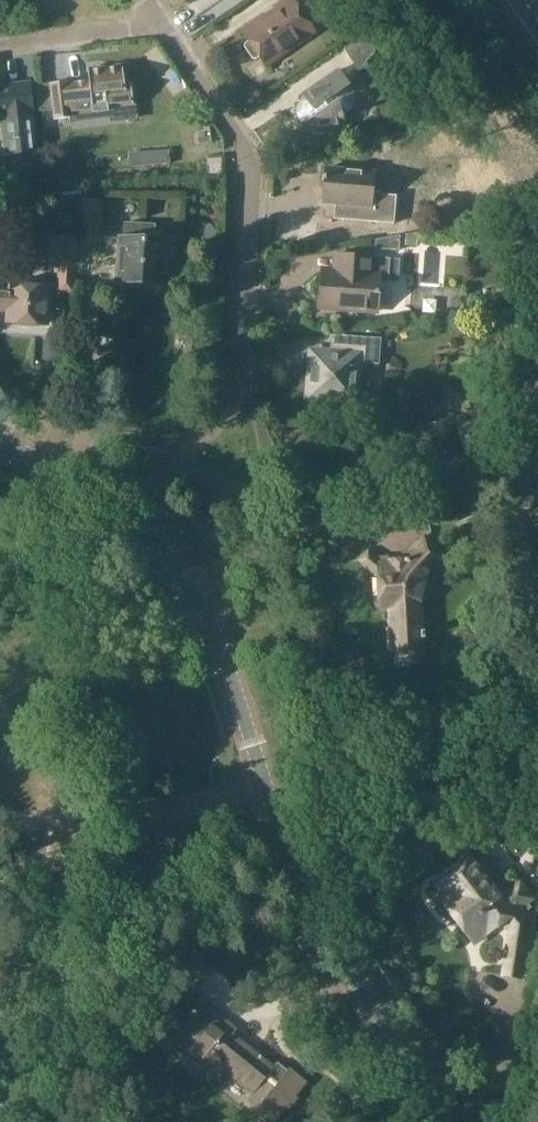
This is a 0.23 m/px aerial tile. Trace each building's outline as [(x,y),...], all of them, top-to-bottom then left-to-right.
[(261,58),(268,68),(272,65),(269,62),(285,51),(288,52),(300,44),(300,41),(313,31),(292,0),(287,0),(242,30),(250,41),(245,45),(245,48),(253,59),(256,60),(260,56),(261,58)] [(359,72),(378,48),(369,34),(345,51),(359,72)] [(50,84),(40,85),(43,112),(53,111),(55,120),(70,118),(73,118),(73,116),(95,113),(94,106),(107,105),(107,109),(135,105),(134,103),(132,82),(125,83),(124,65),(88,69),(90,82),(70,84),(69,82),(50,84)] [(302,126),(306,139),(347,127),(343,116),(348,113),(352,109),(355,103),(355,98),(352,92),(349,87),(350,87),(340,71),(303,96),(305,98),(300,103),(298,109),(298,115),(300,121),(304,125),(302,126)] [(1,122),(3,122),(7,156),(37,153),(33,113),(29,84),(0,88),(0,122),(1,122)] [(325,177),(323,177),(323,181),(325,182),(323,204),(344,205),(343,221),(395,225),(397,197),(373,195),(375,173),(326,169),(325,177)] [(62,194),(60,209),(71,207),(81,206),(82,191),(62,194)] [(103,200),(84,198),(80,244),(100,245),(103,200)] [(61,214),(60,227),(71,227),(72,215),(61,214)] [(117,281),(132,282),(134,288),(150,289),(152,283),(165,284),(167,262),(173,259),(174,249),(168,245),(168,241),(155,240),(156,224),(125,222),(124,238),(119,238),(119,245),(117,281)] [(200,234),(208,245),(209,245),(218,237),(211,226),(200,234)] [(453,227),(452,239),(469,241),(471,228),(453,227)] [(407,234),(406,245),(406,246),(417,247),(417,245),(418,234),(407,234)] [(43,235),(42,245),(41,255),(60,256),(58,292),(75,292),(78,237),(43,235)] [(377,240),(376,245),(376,248),(400,250),(400,245),(401,235),(377,240)] [(335,270),(323,269),(320,308),(380,312),(382,281),(399,282),(400,261),(336,256),(335,270)] [(7,310),(7,320),(46,322),(48,288),(8,285),(8,288),(0,288),(0,310),(7,310)] [(310,349),(306,400),(359,404),(362,363),(380,364),(382,339),(332,335),(331,351),(310,349)] [(462,440),(465,455),(468,455),(496,447),(501,436),(496,415),(456,425),(460,441),(462,440)] [(487,463),(484,464),(470,467),(468,467),(471,480),(489,476),(487,463)] [(422,492),(363,507),(367,524),(407,514),(409,521),(421,524),(430,522),(425,505),(442,501),(440,491),(422,494),(422,492)] [(381,562),(369,551),(359,561),(377,578),(378,607),(389,606),(391,652),(423,650),(419,580),(431,567),(433,569),(445,556),(425,539),(406,561),(381,562)] [(443,876),(433,885),(476,941),(501,922),(509,933),(503,975),(521,977),(530,913),(524,912),(522,909),(535,900),(520,880),(506,890),(499,880),(494,884),(477,862),(473,854),(468,857),(443,876)] [(180,1036),(194,1048),(188,1055),(200,1065),(206,1058),(224,1073),(226,1071),(253,1093),(247,1101),(272,1121),(275,1121),(288,1107),(291,1109),(298,1099),(296,1098),(308,1083),(291,1069),(289,1071),(278,1062),(274,1067),(234,1035),(238,1030),(206,1004),(180,1036)]
